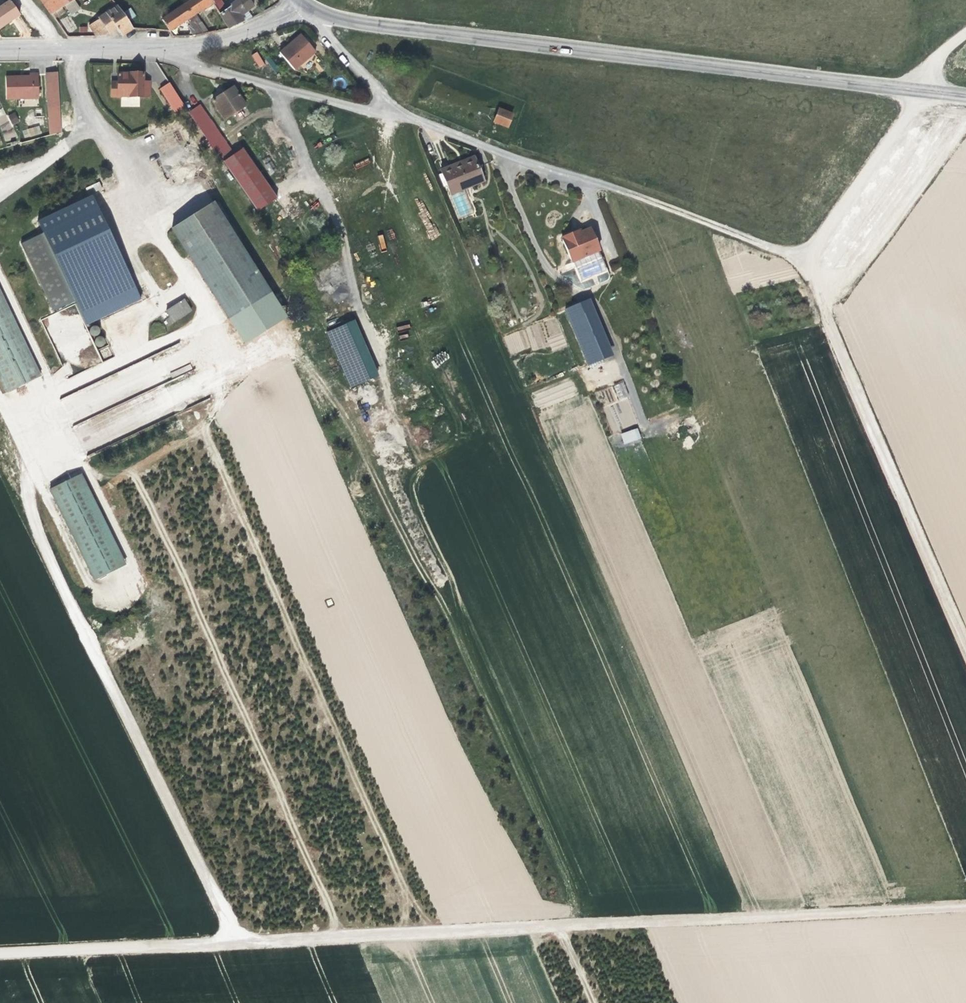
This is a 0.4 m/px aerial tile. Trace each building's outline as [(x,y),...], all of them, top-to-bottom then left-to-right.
[(52,15),(61,9),(73,0),(41,0),(52,15)] [(213,2),(212,0),(191,0),(183,5),(203,35),(209,33),(195,14),(213,2)] [(247,11),(254,6),(249,0),(238,0),(219,14),(229,29),(243,22),(252,18),(247,11)] [(20,15),(10,1),(0,7),(0,28),(9,22),(20,15)] [(203,35),(183,5),(161,20),(169,31),(185,21),(188,25),(186,27),(193,37),(203,35)] [(133,28),(117,7),(106,14),(116,29),(120,35),(122,35),(133,28)] [(54,19),(63,13),(61,9),(52,15),(54,19)] [(116,29),(106,14),(99,19),(109,33),(116,29)] [(109,33),(99,19),(89,26),(96,36),(105,36),(109,33)] [(315,51),(301,35),(291,44),(285,49),(299,65),(315,51)] [(257,51),(251,55),(259,68),(265,64),(257,51)] [(60,111),(57,73),(46,74),(49,111),(60,111)] [(149,97),(150,82),(143,82),(143,73),(130,73),(130,74),(117,74),(117,82),(111,82),(111,97),(149,97)] [(39,98),(38,74),(29,74),(29,76),(23,77),(5,77),(6,99),(39,98)] [(168,83),(159,88),(176,113),(186,106),(168,83)] [(224,120),(245,106),(233,87),(221,95),(212,101),(224,120)] [(234,154),(200,106),(189,114),(258,211),(277,198),(243,148),(234,154)] [(514,113),(499,107),(493,122),(509,128),(514,113)] [(12,125),(19,122),(14,112),(7,116),(12,125)] [(133,112),(125,112),(125,122),(134,122),(133,112)] [(460,166),(475,160),(474,157),(463,162),(459,163),(460,166)] [(483,181),(475,160),(460,166),(459,163),(441,171),(450,194),(463,189),(483,181)] [(473,214),(463,189),(450,194),(448,195),(459,220),(473,214)] [(93,193),(39,219),(45,232),(56,256),(77,301),(88,325),(142,299),(110,230),(93,193)] [(290,316),(214,203),(171,229),(247,343),(290,316)] [(599,250),(590,228),(578,233),(573,235),(572,233),(563,237),(562,237),(571,262),(590,254),(599,250)] [(56,256),(45,232),(22,243),(54,311),(77,301),(56,256)] [(0,292),(0,380),(6,393),(40,377),(0,292)] [(169,325),(191,311),(184,300),(166,312),(169,319),(166,321),(169,325)] [(603,360),(579,303),(565,309),(588,365),(603,360)] [(357,319),(327,330),(348,388),(378,377),(357,319)] [(443,352),(432,362),(436,367),(448,356),(443,352)] [(624,382),(614,384),(618,399),(628,397),(624,382)] [(638,427),(621,433),(624,444),(641,438),(638,427)] [(125,565),(81,474),(49,490),(94,580),(125,565)] [(470,920),(482,922),(484,911),(472,909),(470,920)]
